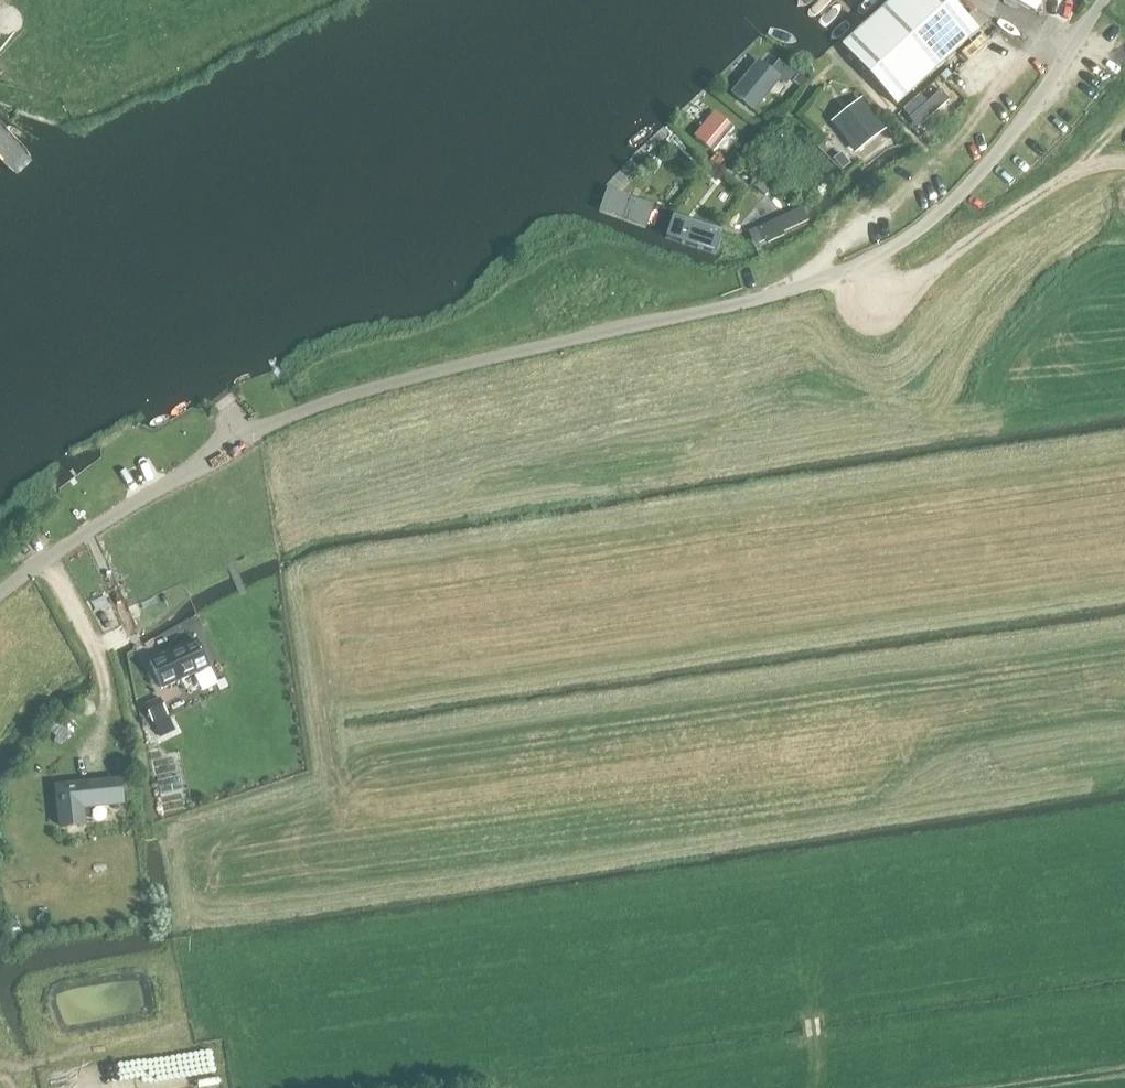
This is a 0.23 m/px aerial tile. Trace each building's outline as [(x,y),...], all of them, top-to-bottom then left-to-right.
[(842,47),(896,105),(978,31),(950,0),(893,0),(863,28),(842,47)] [(1034,8),(1038,0),(1019,0),(1034,8)] [(730,92),(754,111),(781,78),(786,82),(792,74),(781,64),(775,73),(757,58),(730,92)] [(802,68),(792,80),(802,88),(812,76),(802,68)] [(920,94),(902,110),(917,128),(948,100),(939,90),(926,102),(920,94)] [(850,126),(842,132),(856,151),(883,130),(864,104),(849,115),(845,119),(850,126)] [(714,110),(693,135),(712,152),(734,127),(714,110)] [(717,152),(711,160),(719,167),(725,159),(717,152)] [(681,154),(677,159),(684,165),(691,172),(696,167),(681,154)] [(841,154),(834,159),(842,169),(849,164),(841,154)] [(788,173),(778,183),(788,193),(798,183),(788,173)] [(619,216),(645,227),(654,203),(630,196),(605,185),(596,208),(619,216)] [(747,231),(754,245),(767,239),(768,242),(785,234),(784,231),(809,219),(803,206),(747,231)] [(679,216),(673,234),(717,250),(723,232),(679,216)] [(210,667),(197,639),(161,655),(149,661),(161,689),(210,667)] [(160,697),(145,704),(154,723),(161,719),(168,716),(160,697)] [(62,726),(55,735),(64,743),(71,733),(62,726)] [(117,779),(56,786),(61,825),(83,822),(81,805),(120,800),(117,779)]
